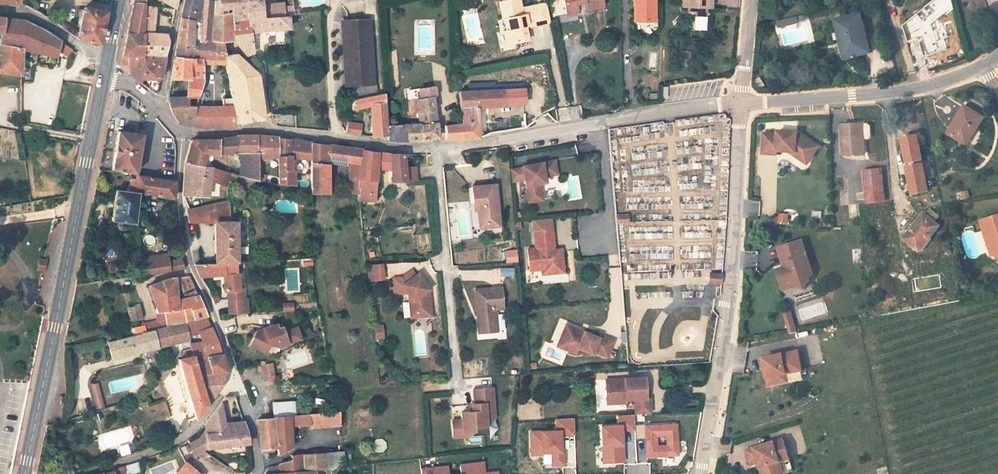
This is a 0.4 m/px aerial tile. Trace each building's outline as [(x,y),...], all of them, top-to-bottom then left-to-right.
[(132,12),(128,34),(144,36),(144,32),(143,32),(149,0),(135,0),(132,12)] [(143,32),(144,32),(144,36),(142,52),(166,55),(167,40),(164,34),(150,33),(153,6),(162,6),(161,11),(171,12),(172,0),(149,0),(143,32)] [(198,0),(183,0),(179,26),(190,26),(197,26),(198,0)] [(216,44),(211,21),(203,21),(203,13),(211,13),(210,0),(198,0),(197,26),(203,27),(206,43),(216,44)] [(228,12),(228,0),(210,0),(211,13),(228,12)] [(258,12),(258,1),(258,0),(228,0),(228,12),(235,12),(236,19),(253,18),(254,23),(259,23),(258,12)] [(365,14),(377,14),(377,1),(366,0),(365,14)] [(526,26),(525,22),(533,21),(534,24),(550,21),(545,3),(528,7),(526,11),(527,15),(524,16),(521,0),(503,0),(504,2),(500,2),(504,20),(509,18),(512,29),(504,31),(508,44),(529,39),(526,26)] [(566,16),(578,14),(576,5),(575,2),(584,0),(563,0),(566,16)] [(585,3),(586,8),(593,6),(594,11),(604,8),(602,0),(584,0),(585,3)] [(654,22),(653,0),(633,0),(633,22),(654,22)] [(558,17),(564,15),(561,2),(555,3),(558,17)] [(85,38),(103,42),(109,10),(85,6),(80,35),(85,38)] [(258,12),(259,23),(282,21),(281,10),(258,12)] [(235,12),(228,12),(211,13),(203,13),(203,21),(211,21),(216,44),(228,46),(229,56),(236,54),(238,44),(237,43),(236,19),(235,12)] [(832,22),(842,61),(869,53),(859,15),(832,22)] [(282,21),(259,23),(254,23),(253,18),(236,19),(237,43),(238,44),(248,53),(257,51),(256,34),(291,30),(291,21),(282,21)] [(502,31),(504,31),(512,29),(509,18),(504,20),(499,21),(502,31)] [(7,19),(7,31),(3,32),(0,62),(0,69),(24,72),(25,45),(61,54),(63,50),(72,56),(78,47),(65,38),(50,29),(41,25),(27,21),(7,19)] [(775,24),(777,30),(796,25),(794,19),(775,24)] [(344,23),(349,87),(377,85),(372,21),(344,23)] [(231,66),(229,56),(228,46),(216,44),(206,43),(203,27),(197,26),(190,26),(179,26),(178,31),(176,61),(205,63),(212,63),(231,66)] [(140,60),(142,52),(144,36),(128,34),(124,55),(122,67),(137,79),(143,82),(146,77),(148,61),(140,60)] [(166,55),(142,52),(140,60),(148,61),(165,64),(165,60),(166,55)] [(482,53),(472,56),(474,63),(484,61),(482,53)] [(237,108),(240,125),(262,121),(253,74),(236,54),(229,56),(231,66),(235,96),(237,108)] [(161,94),(165,64),(148,61),(146,77),(155,78),(154,89),(161,94)] [(188,83),(188,105),(201,106),(206,80),(205,63),(176,61),(175,82),(188,83)] [(449,142),(482,136),(479,105),(527,99),(526,85),(464,92),(464,93),(468,124),(447,128),(449,142)] [(410,127),(412,142),(441,142),(439,116),(442,116),(440,89),(424,90),(425,100),(421,101),(421,118),(422,127),(410,127)] [(226,96),(225,107),(237,108),(235,96),(226,96)] [(391,136),(390,126),(388,96),(357,100),(354,114),(373,112),(376,140),(391,136)] [(201,106),(188,105),(173,104),(176,114),(180,124),(197,128),(201,106)] [(225,107),(201,106),(197,128),(208,132),(210,128),(240,130),(240,125),(237,108),(225,107)] [(948,135),(967,146),(983,119),(965,109),(948,135)] [(362,128),(351,126),(349,136),(360,138),(362,128)] [(390,126),(391,136),(391,141),(412,142),(410,127),(390,126)] [(845,158),(854,158),(864,158),(865,143),(870,143),(873,141),(873,131),(871,128),(865,128),(865,127),(845,127),(845,158)] [(759,157),(773,158),(774,154),(786,155),(793,155),(793,154),(803,161),(807,155),(811,158),(816,150),(797,137),(794,137),(794,136),(775,134),(775,137),(761,136),(759,157)] [(919,134),(900,137),(910,196),(929,193),(919,134)] [(116,155),(113,172),(139,177),(146,142),(119,136),(116,155)] [(249,155),(262,155),(279,155),(279,141),(266,141),(240,140),(238,142),(239,155),(249,155)] [(315,157),(315,144),(306,143),(294,142),(279,141),(279,155),(283,156),(282,186),(293,188),(292,177),(292,169),(293,156),(315,157)] [(212,171),(215,172),(218,155),(239,155),(238,142),(223,143),(198,143),(194,145),(189,166),(212,171)] [(315,144),(315,157),(315,182),(315,193),(316,195),(334,194),(333,164),(333,147),(315,144)] [(340,148),(333,147),(333,164),(346,164),(345,149),(340,148)] [(345,149),(346,164),(352,164),(355,193),(364,193),(360,151),(345,149)] [(551,157),(577,155),(576,149),(550,151),(551,157)] [(387,155),(377,153),(360,151),(364,193),(369,193),(370,194),(372,198),(377,199),(382,199),(379,170),(394,168),(396,187),(412,185),(409,155),(392,155),(387,155)] [(793,155),(786,155),(804,168),(811,158),(807,155),(803,161),(793,154),(793,155)] [(262,182),(262,165),(262,155),(249,155),(249,179),(260,182),(262,182)] [(532,195),(545,193),(544,183),(550,182),(548,176),(561,174),(558,160),(526,166),(526,168),(528,177),(532,195)] [(211,199),(211,185),(212,171),(189,166),(189,167),(186,198),(211,199)] [(515,170),(517,180),(528,177),(526,168),(515,170)] [(233,190),(234,181),(235,177),(215,172),(212,171),(211,185),(233,190)] [(881,173),(863,174),(865,206),(883,205),(881,173)] [(175,184),(140,177),(137,196),(116,192),(114,207),(111,222),(135,226),(140,196),(174,202),(175,184)] [(292,177),(293,188),(315,193),(315,182),(292,177)] [(260,182),(249,179),(247,179),(246,184),(246,188),(257,191),(260,182)] [(475,185),(477,202),(483,201),(484,209),(486,224),(504,222),(500,182),(475,185)] [(960,192),(962,200),(970,198),(968,190),(960,192)] [(532,195),(533,203),(547,200),(545,193),(532,195)] [(743,216),(760,216),(761,201),(744,201),(743,216)] [(216,224),(234,223),(233,203),(187,216),(191,229),(195,228),(216,225),(216,224)] [(930,209),(927,214),(935,220),(939,215),(930,209)] [(788,224),(789,214),(778,214),(777,223),(788,224)] [(903,241),(903,242),(916,251),(927,236),(930,239),(939,227),(923,214),(903,241)] [(997,256),(997,219),(980,225),(991,258),(997,256)] [(216,224),(216,225),(218,264),(243,263),(242,223),(234,223),(216,224)] [(556,274),(568,273),(566,250),(559,250),(554,251),(553,246),(558,246),(557,229),(539,231),(540,249),(532,250),(534,271),(547,270),(555,269),(556,274)] [(772,274),(777,289),(787,286),(793,289),(804,286),(808,277),(798,244),(775,251),(781,271),(772,274)] [(505,262),(517,261),(516,249),(504,250),(505,262)] [(740,267),(756,269),(758,253),(742,251),(740,267)] [(140,261),(142,278),(186,272),(182,262),(170,263),(169,257),(140,261)] [(51,261),(49,260),(43,259),(42,271),(49,273),(51,261)] [(243,277),(243,263),(218,264),(215,264),(196,265),(203,280),(207,280),(228,277),(230,295),(245,293),(243,277)] [(367,264),(368,281),(384,281),(384,264),(367,264)] [(514,276),(513,267),(500,268),(500,276),(514,276)] [(460,270),(460,282),(500,279),(499,268),(460,270)] [(406,279),(407,286),(414,295),(418,301),(420,315),(436,313),(434,290),(422,275),(420,277),(416,272),(406,279)] [(721,283),(722,275),(709,273),(708,282),(721,283)] [(169,284),(178,314),(189,311),(194,324),(208,321),(210,319),(190,280),(179,281),(169,284)] [(178,314),(169,284),(153,289),(161,308),(168,307),(170,316),(178,314)] [(481,289),(484,317),(486,317),(488,332),(505,329),(502,309),(510,307),(507,286),(481,289)] [(245,293),(230,295),(232,303),(243,301),(245,301),(245,293)] [(418,301),(414,295),(417,319),(437,317),(436,313),(420,315),(418,301)] [(243,301),(232,303),(234,318),(245,317),(243,301)] [(281,303),(282,312),(293,311),(293,302),(281,303)] [(144,309),(136,311),(133,312),(136,322),(147,319),(144,309)] [(189,311),(178,314),(170,316),(173,330),(189,326),(194,324),(189,311)] [(782,314),(789,334),(797,332),(791,311),(782,314)] [(235,332),(235,319),(226,319),(226,332),(235,332)] [(196,350),(199,357),(199,360),(223,354),(221,345),(208,321),(194,324),(189,326),(193,340),(205,336),(207,346),(196,350)] [(383,325),(373,325),(374,339),(384,339),(383,325)] [(571,325),(564,342),(573,346),(571,351),(580,355),(582,352),(596,358),(597,355),(611,361),(619,342),(604,336),(603,339),(589,333),(588,335),(585,334),(584,331),(571,325)] [(142,338),(120,345),(111,347),(115,362),(193,340),(189,326),(173,330),(151,336),(142,338)] [(258,340),(254,348),(270,355),(273,347),(280,345),(282,349),(300,342),(299,338),(303,337),(300,330),(287,334),(286,329),(281,331),(280,327),(266,331),(261,341),(258,340)] [(142,338),(151,336),(150,331),(146,329),(140,330),(142,338)] [(573,346),(564,342),(562,347),(571,351),(573,346)] [(550,356),(554,358),(554,356),(564,359),(567,351),(553,346),(550,356)] [(798,351),(761,356),(766,387),(802,382),(798,351)] [(199,360),(213,408),(225,387),(227,371),(223,354),(199,360)] [(199,360),(199,357),(183,363),(183,364),(196,404),(201,422),(207,414),(213,408),(199,360)] [(191,406),(196,404),(183,364),(178,364),(165,381),(168,383),(180,369),(191,406)] [(604,406),(603,379),(595,379),(596,406),(604,406)] [(637,416),(652,415),(651,399),(647,400),(645,379),(624,381),(625,385),(606,386),(607,406),(627,405),(627,402),(636,401),(637,416)] [(102,408),(100,382),(83,383),(84,394),(94,393),(95,408),(102,408)] [(162,385),(151,399),(154,407),(168,403),(162,385)] [(496,391),(477,392),(478,407),(475,407),(476,414),(464,415),(465,423),(456,423),(457,440),(467,439),(466,434),(478,434),(478,430),(490,429),(489,419),(498,418),(496,391)] [(279,406),(279,419),(295,418),(296,418),(298,417),(302,417),(301,404),(279,406)] [(251,432),(247,421),(226,422),(224,409),(212,425),(209,428),(212,454),(254,450),(252,437),(251,432)] [(333,414),(334,430),(343,429),(343,413),(333,414)] [(333,414),(302,417),(298,417),(297,429),(313,428),(314,432),(334,430),(333,414)] [(616,415),(616,424),(599,425),(601,464),(624,463),(623,432),(634,432),(633,414),(616,415)] [(262,421),(263,435),(277,434),(277,445),(291,446),(295,418),(279,419),(262,421)] [(489,419),(490,429),(498,420),(498,418),(489,419)] [(555,430),(528,431),(529,456),(543,456),(543,467),(564,466),(563,437),(574,436),(573,418),(554,418),(555,430)] [(676,423),(643,425),(645,459),(678,457),(676,423)] [(277,452),(277,445),(277,434),(263,435),(264,453),(277,452)] [(787,462),(781,443),(744,455),(749,469),(756,466),(759,473),(790,473),(787,462)] [(277,445),(277,452),(277,456),(290,454),(291,446),(277,445)] [(348,454),(336,456),(338,469),(343,469),(342,465),(349,464),(348,454)] [(338,469),(336,456),(290,461),(290,465),(268,468),(268,473),(291,473),(295,473),(324,470),(338,469)] [(498,471),(485,472),(484,461),(458,463),(459,473),(498,473),(498,471)] [(179,473),(199,473),(187,464),(179,473)] [(421,467),(421,473),(449,473),(448,465),(421,467)]
